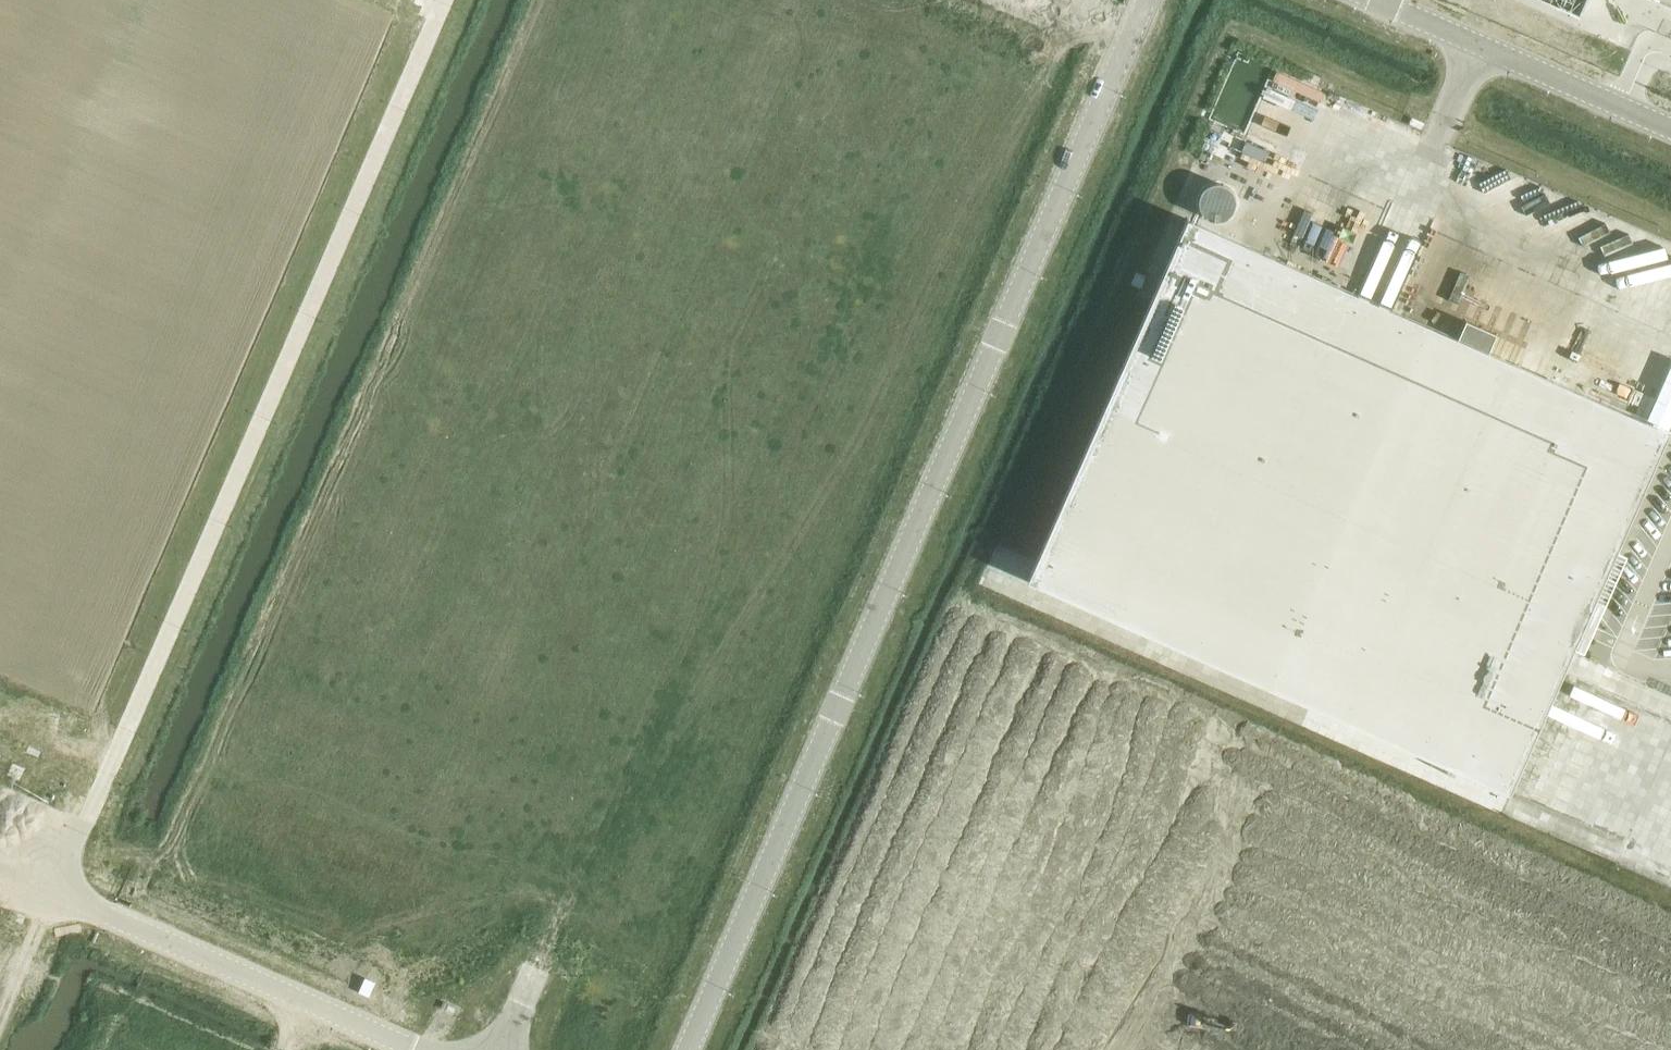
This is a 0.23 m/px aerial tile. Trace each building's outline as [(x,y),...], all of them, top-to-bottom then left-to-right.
[(1576,27),(1588,0),(1515,0),(1576,27)] [(1670,12),(1670,0),(1644,0),(1670,12)] [(1670,431),(1188,220),(1029,582),(1510,795),(1581,635),(1590,639),(1605,606),(1595,602),(1670,431)]
